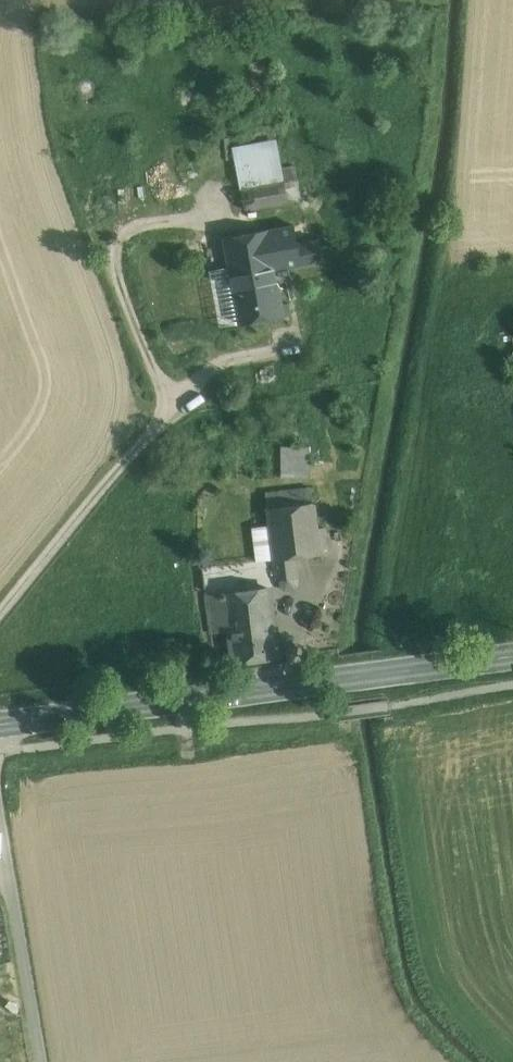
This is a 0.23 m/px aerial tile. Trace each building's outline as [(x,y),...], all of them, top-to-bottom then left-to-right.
[(245,209),(288,200),(285,186),(282,168),(276,138),(233,147),(245,209)] [(296,165),(282,168),(285,186),(299,183),(296,165)] [(293,226),(225,239),(241,322),(283,314),(275,268),(321,259),(317,240),(296,244),(293,226)] [(282,444),(282,475),(296,475),(296,444),(282,444)] [(296,444),(296,475),(313,475),(312,444),(296,444)] [(311,488),(266,492),(268,507),(312,502),(311,488)] [(312,502),(268,507),(267,507),(270,525),(274,558),(274,559),(296,556),(322,553),(315,502),(312,502)] [(270,525),(253,528),(257,560),(274,558),(270,525)] [(296,556),(274,559),(278,586),(284,590),(294,589),(300,583),(296,556)] [(270,588),(206,597),(211,631),(230,628),(234,661),(279,655),(270,588)]
